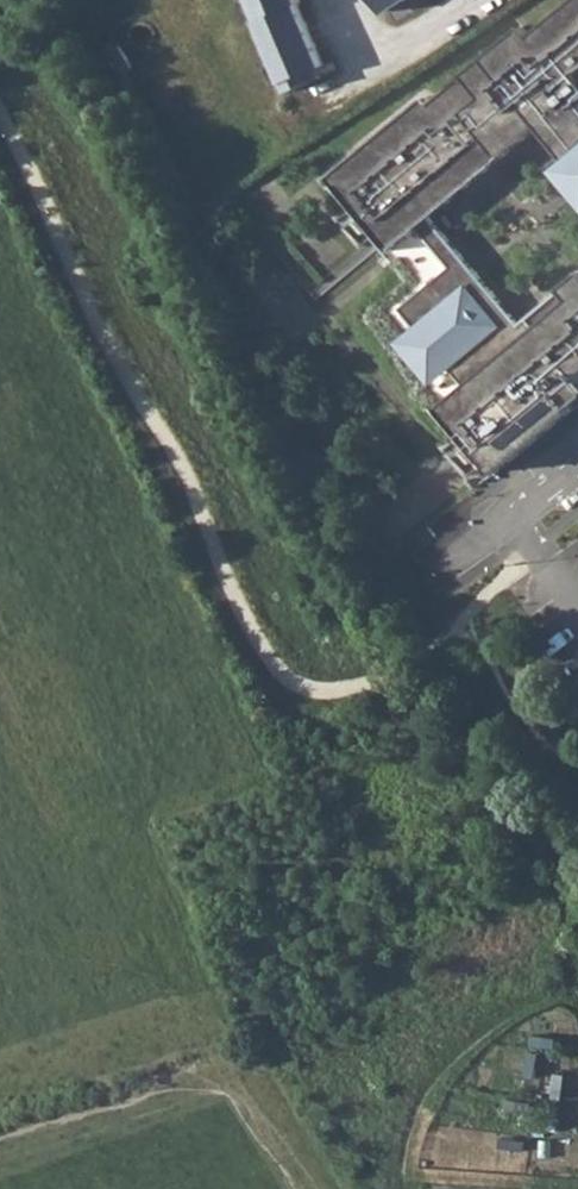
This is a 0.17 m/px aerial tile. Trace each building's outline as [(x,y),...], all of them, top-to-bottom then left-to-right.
[(300,0),(253,0),(261,18),(258,19),(289,90),(323,76),(319,67),(325,64),(298,2),(300,1),(300,0)] [(441,404),(465,434),(451,446),(472,471),(487,459),(496,471),(573,407),(566,399),(577,389),(577,270),(517,321),(426,212),(539,119),(570,156),(561,164),(577,185),(577,0),(566,0),(529,31),(521,22),(429,99),(423,92),(328,173),(353,204),(338,215),(360,241),(374,229),(387,245),(415,222),(448,262),(399,303),(417,327),(420,331),(418,333),(415,338),(413,343),(415,351),(417,356),(421,360),(427,362),(433,363),(439,361),(444,358),(465,384),(441,404)] [(388,11),(405,0),(380,0),(388,11)] [(119,44),(108,49),(122,72),(132,66),(119,44)] [(418,333),(420,331),(417,327),(403,339),(431,374),(446,362),(444,358),(439,361),(433,363),(427,362),(421,360),(417,356),(415,351),(413,343),(415,338),(418,333)]
